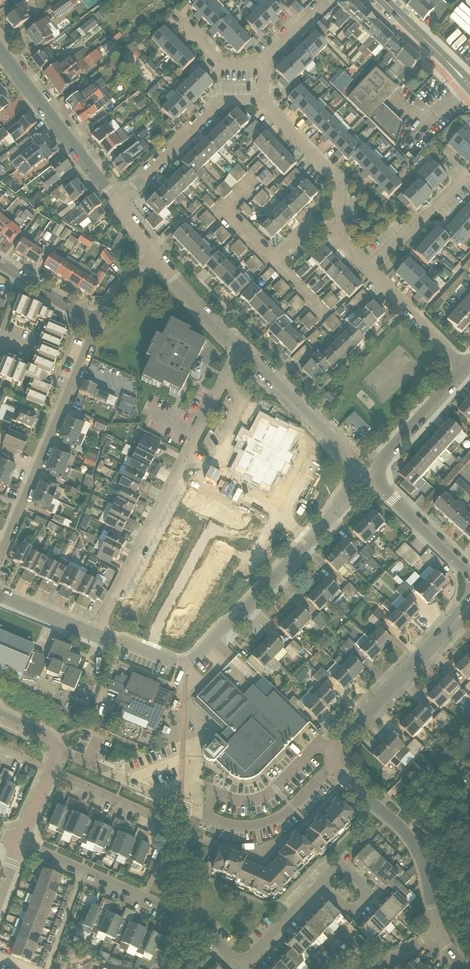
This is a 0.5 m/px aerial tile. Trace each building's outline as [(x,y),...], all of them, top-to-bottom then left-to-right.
[(57,19),(73,7),(73,6),(78,3),(76,0),(65,0),(51,9),(57,19)] [(212,4),(208,0),(199,0),(192,7),(197,13),(194,16),(196,19),(212,4)] [(282,12),(270,0),(269,0),(262,7),(277,22),(279,20),(276,17),(282,12)] [(337,5),(341,9),(334,17),(338,21),(338,22),(356,2),(354,0),(343,0),(337,5)] [(423,21),(434,10),(434,9),(442,0),(413,0),(407,5),(423,21)] [(298,15),(304,10),(296,1),(290,7),(298,15)] [(23,2),(11,11),(13,14),(6,19),(14,30),(30,20),(25,13),(29,11),(23,2)] [(334,25),(339,30),(343,26),(351,18),(354,21),(364,10),(356,2),(338,22),(338,21),(334,25)] [(219,11),(212,4),(196,19),(199,21),(202,18),(207,23),(219,11)] [(251,11),(254,14),(254,15),(266,27),(271,22),(274,25),(277,22),(262,7),(259,4),(251,11)] [(459,8),(451,17),(469,34),(469,17),(459,8)] [(100,23),(108,16),(102,9),(94,16),(100,23)] [(348,40),(349,40),(371,17),(364,10),(354,21),(356,23),(344,36),(348,40)] [(219,11),(207,23),(212,28),(209,31),(211,34),(228,18),(228,17),(227,19),(219,11)] [(246,22),(261,38),(264,35),(261,32),(266,27),(254,15),(246,22)] [(379,24),(371,17),(349,40),(354,44),(365,32),(368,35),(379,24)] [(85,35),(98,25),(93,18),(80,29),(85,35)] [(235,24),(228,18),(211,34),(214,37),(217,33),(221,38),(235,24)] [(57,31),(51,23),(47,19),(27,35),(37,48),(38,47),(41,50),(60,35),(60,34),(59,32),(58,31),(58,30),(57,31)] [(328,26),(322,20),(316,25),(325,34),(329,30),(330,29),(334,25),(332,23),(328,26)] [(244,48),(246,46),(249,44),(251,41),(243,32),(235,24),(221,38),(225,42),(224,44),(227,47),(230,51),(232,49),(237,54),(244,48)] [(359,50),(363,55),(367,50),(386,31),(379,24),(368,35),(371,38),(359,50)] [(169,34),(164,28),(152,40),(159,48),(175,33),(173,31),(169,34)] [(327,46),(312,30),(309,33),(312,36),(307,41),(319,54),(327,46)] [(386,31),(367,50),(371,54),(380,45),(384,49),(385,48),(394,38),(393,38),(386,31)] [(67,38),(63,33),(54,40),(58,45),(67,38)] [(121,36),(119,33),(110,40),(113,43),(121,36)] [(175,33),(159,48),(167,56),(179,44),(174,39),(178,36),(175,33)] [(386,49),(389,52),(383,58),(385,59),(390,63),(394,59),(395,57),(397,59),(407,47),(395,36),(393,38),(394,38),(385,48),(386,49)] [(319,54),(307,41),(302,46),(299,43),(296,46),(311,61),(312,61),(319,54)] [(136,44),(134,42),(128,48),(134,53),(137,51),(133,47),(135,45),(136,44)] [(179,44),(167,56),(175,64),(190,49),(188,46),(184,49),(179,44)] [(312,63),(311,61),(296,46),(294,48),(297,51),(292,56),(306,69),(312,63)] [(409,72),(421,59),(407,47),(397,59),(394,61),(397,63),(389,71),(397,78),(406,69),(409,72)] [(47,48),(32,60),(40,70),(55,59),(47,48)] [(84,49),(78,54),(59,68),(57,65),(44,75),(51,85),(85,59),(85,58),(89,56),(84,49)] [(182,72),(195,60),(189,54),(193,51),(190,49),(175,64),(182,72)] [(366,59),(371,54),(367,50),(363,55),(362,55),(366,59)] [(286,58),(283,61),(279,65),(281,66),(276,72),(282,78),(284,80),(287,83),(289,85),(298,77),(305,70),(306,69),(292,56),(288,60),(286,58)] [(76,77),(90,66),(85,59),(51,85),(59,95),(79,80),(76,77)] [(385,59),(381,64),(376,69),(383,76),(388,70),(386,68),(390,63),(385,59)] [(115,71),(119,64),(112,61),(108,68),(115,71)] [(347,100),(368,120),(382,105),(397,89),(383,76),(376,69),(355,92),(348,99),(347,100)] [(190,79),(183,87),(196,101),(200,96),(202,98),(206,95),(209,91),(207,90),(213,84),(207,78),(204,76),(202,73),(199,71),(190,79)] [(338,73),(335,76),(332,78),(336,82),(338,79),(341,76),(338,73)] [(336,82),(333,85),(341,93),(348,86),(353,81),(345,73),(341,76),(338,79),(336,82)] [(8,105),(0,95),(5,92),(0,86),(0,112),(8,105)] [(79,93),(66,103),(73,112),(98,92),(94,86),(81,96),(79,93)] [(348,99),(355,92),(348,86),(341,93),(348,99)] [(192,105),(196,101),(183,87),(176,94),(177,95),(192,110),(195,108),(192,105)] [(300,87),(288,99),(293,105),(290,108),(292,110),(308,95),(300,87)] [(98,92),(73,112),(82,124),(105,106),(100,101),(104,99),(98,92)] [(169,102),(181,115),(187,110),(190,113),(192,110),(177,95),(169,102)] [(303,115),(315,103),(308,95),(292,110),(295,113),(298,110),(303,115)] [(141,96),(134,102),(140,109),(147,103),(141,96)] [(181,115),(169,102),(161,110),(170,119),(177,126),(179,123),(176,120),(181,115)] [(323,111),(315,103),(303,115),(308,120),(305,123),(307,126),(323,111)] [(382,105),(368,120),(395,146),(402,125),(382,105)] [(241,130),(249,123),(237,110),(229,118),(241,130)] [(318,130),(330,119),(323,111),(307,126),(310,128),(313,125),(318,130)] [(7,133),(3,128),(0,131),(0,142),(5,138),(10,145),(37,124),(29,115),(7,133)] [(107,125),(109,123),(104,117),(92,126),(97,132),(91,136),(96,142),(95,143),(96,145),(97,148),(114,135),(114,134),(107,125)] [(233,138),(241,130),(229,118),(221,125),(233,138)] [(171,131),(177,126),(170,119),(165,123),(171,131)] [(331,119),(330,119),(318,130),(323,136),(320,139),(322,141),(338,126),(331,119)] [(368,136),(373,131),(376,128),(371,124),(369,126),(363,132),(368,136)] [(213,133),(225,145),(233,138),(221,125),(213,133)] [(345,134),(338,126),(322,141),(325,144),(328,141),(333,146),(345,134)] [(457,153),(469,138),(469,133),(467,131),(469,129),(465,126),(461,130),(448,144),(457,153)] [(256,129),(247,137),(252,142),(261,133),(256,129)] [(149,135),(145,130),(138,135),(142,140),(149,135)] [(270,137),(266,132),(253,145),(261,152),(276,138),(272,135),(270,137)] [(217,153),(225,145),(213,133),(205,141),(217,153)] [(20,168),(51,143),(44,134),(31,143),(33,146),(14,161),(19,168),(20,168)] [(353,141),(345,134),(333,146),(338,151),(335,154),(337,157),(353,141)] [(132,136),(121,144),(114,135),(97,148),(99,150),(100,149),(101,151),(103,150),(107,156),(112,152),(117,158),(137,142),(132,136)] [(247,146),(252,142),(247,137),(243,142),(247,146)] [(353,141),(337,157),(340,159),(343,156),(346,159),(348,161),(363,146),(365,145),(357,137),(353,141)] [(276,138),(261,152),(269,160),(281,148),(277,144),(279,142),(276,138)] [(457,153),(466,161),(469,156),(469,138),(457,153)] [(138,144),(113,164),(115,167),(120,174),(133,164),(131,161),(148,148),(143,140),(138,144)] [(197,148),(209,161),(217,153),(205,141),(197,148)] [(59,153),(51,143),(20,168),(19,168),(24,175),(44,159),(47,162),(59,153)] [(371,154),(363,146),(348,161),(351,164),(354,161),(359,166),(371,154)] [(202,168),(209,161),(197,148),(190,156),(202,168)] [(281,148),(269,160),(276,168),(291,154),(287,150),(285,152),(281,148)] [(234,154),(239,159),(243,155),(238,150),(234,154)] [(284,176),(297,164),(292,160),(294,158),(291,154),(276,168),(284,176)] [(361,175),(363,177),(379,162),(371,154),(359,166),(364,171),(361,175)] [(247,159),(243,155),(239,159),(243,163),(247,159)] [(202,168),(190,156),(182,163),(185,167),(194,176),(194,175),(202,168)] [(72,169),(63,157),(50,167),(54,172),(41,182),(47,189),(72,169)] [(249,170),(250,171),(254,175),(263,166),(258,161),(249,170)] [(374,182),(386,170),(386,169),(379,162),(363,177),(366,180),(369,177),(374,182)] [(428,163),(427,164),(423,168),(439,185),(447,177),(434,162),(430,166),(428,163)] [(242,178),(246,174),(237,165),(233,169),(242,178)] [(185,167),(177,174),(189,187),(198,179),(194,175),(194,176),(185,167)] [(416,179),(419,182),(430,193),(439,185),(423,168),(417,174),(419,176),(416,179)] [(237,183),(242,178),(233,169),(228,174),(237,183)] [(257,178),(261,183),(270,174),(266,169),(257,178)] [(300,174),(296,169),(287,178),(291,182),(300,174)] [(378,193),(394,178),(386,170),(374,182),(379,187),(376,190),(378,193)] [(182,194),(189,187),(177,174),(169,182),(182,194)] [(261,183),(266,187),(274,178),(270,174),(261,183)] [(286,187),(291,182),(287,178),(282,182),(286,187)] [(384,192),(389,198),(402,186),(394,178),(378,193),(381,195),(384,192)] [(73,203),(86,193),(77,181),(68,188),(64,183),(51,194),(54,198),(56,201),(57,202),(61,198),(67,206),(72,202),(73,203)] [(318,194),(306,181),(298,189),(310,202),(318,194)] [(174,202),(182,194),(169,182),(162,189),(174,202)] [(219,186),(228,195),(233,191),(224,182),(219,186)] [(430,193),(419,182),(411,190),(427,206),(429,203),(428,203),(430,201),(429,199),(432,195),(430,193)] [(215,191),(221,197),(224,200),(228,195),(219,186),(215,191)] [(269,191),(274,195),(278,190),(274,186),(269,191)] [(298,189),(294,186),(287,193),(290,197),(302,209),(310,202),(298,189)] [(166,210),(174,202),(162,189),(154,197),(166,210)] [(271,199),(262,190),(258,194),(267,204),(271,199)] [(410,205),(416,211),(421,206),(423,208),(425,206),(426,206),(427,206),(411,190),(403,197),(405,200),(408,202),(410,205)] [(44,200),(40,194),(29,202),(33,208),(44,200)] [(258,194),(253,199),(262,208),(267,204),(258,194)] [(201,199),(210,208),(215,204),(206,195),(201,199)] [(101,206),(93,196),(73,213),(63,220),(67,226),(73,229),(89,216),(95,223),(105,215),(100,208),(101,206)] [(166,210),(154,197),(146,205),(154,213),(145,221),(154,229),(162,221),(158,217),(166,210)] [(290,197),(282,204),(294,217),(302,209),(290,197)] [(192,205),(197,210),(201,205),(197,201),(192,205)] [(253,212),(247,205),(245,203),(240,208),(249,217),(253,212)] [(294,217),(282,204),(275,212),(287,224),(294,217)] [(188,210),(192,214),(197,210),(192,205),(188,210)] [(69,207),(63,211),(58,214),(63,220),(73,213),(69,207)] [(467,207),(459,215),(469,226),(469,209),(467,207)] [(19,219),(18,217),(14,221),(11,224),(2,235),(11,243),(21,232),(15,228),(17,226),(20,228),(28,218),(32,221),(35,217),(26,210),(23,214),(19,219)] [(15,215),(18,217),(19,219),(23,214),(19,210),(15,215)] [(211,216),(207,211),(198,220),(202,224),(211,216)] [(287,224),(275,212),(267,220),(279,232),(287,224)] [(469,232),(469,226),(459,215),(451,224),(467,240),(469,237),(469,232)] [(2,217),(2,216),(0,218),(0,234),(2,235),(11,224),(2,217)] [(181,216),(177,220),(181,225),(186,220),(181,216)] [(207,229),(216,220),(211,216),(202,224),(207,229)] [(267,220),(259,227),(271,240),(279,232),(267,220)] [(53,234),(58,238),(65,226),(59,222),(58,225),(57,224),(51,234),(53,234)] [(467,240),(451,224),(442,233),(450,240),(450,241),(456,247),(460,243),(462,246),(467,240)] [(185,225),(173,237),(177,242),(175,244),(178,247),(193,233),(185,225)] [(217,240),(226,231),(222,227),(213,235),(217,240)] [(72,232),(67,229),(61,238),(66,241),(72,232)] [(429,231),(427,234),(443,248),(450,241),(450,240),(442,233),(438,229),(432,234),(429,231)] [(36,236),(42,240),(45,234),(39,231),(36,236)] [(231,236),(226,231),(217,240),(222,244),(231,236)] [(188,253),(201,241),(193,233),(178,247),(182,251),(184,249),(188,253)] [(83,234),(78,241),(90,249),(95,242),(83,234)] [(423,245),(435,256),(443,248),(427,234),(424,237),(428,240),(423,245)] [(71,235),(64,246),(71,251),(78,240),(71,235)] [(23,240),(15,252),(26,258),(34,246),(23,240)] [(36,265),(44,253),(49,244),(42,240),(38,245),(36,243),(34,246),(26,258),(36,265)] [(243,245),(239,240),(237,242),(230,249),(234,253),(243,245)] [(208,249),(201,241),(188,253),(192,257),(190,259),(193,263),(208,249)] [(248,249),(243,245),(234,253),(239,258),(248,249)] [(414,247),(412,250),(428,265),(435,256),(423,245),(418,250),(414,247)] [(323,247),(311,259),(319,267),(333,253),(330,250),(328,252),(323,247)] [(208,249),(193,263),(197,267),(199,265),(203,269),(206,267),(216,257),(215,256),(208,249)] [(105,250),(101,256),(105,261),(109,266),(114,261),(105,250)] [(333,253),(319,267),(326,275),(339,263),(335,259),(337,257),(333,253)] [(207,272),(211,276),(226,262),(218,254),(215,256),(216,257),(206,267),(210,270),(207,272)] [(52,255),(44,267),(56,274),(64,262),(52,255)] [(245,264),(249,269),(258,260),(254,256),(245,264)] [(64,262),(56,274),(68,282),(79,264),(67,257),(64,262)] [(258,260),(249,269),(254,274),(263,265),(258,260)] [(402,284),(417,268),(408,261),(406,263),(404,266),(401,268),(395,274),(401,280),(399,281),(402,284)] [(451,270),(452,272),(455,268),(447,261),(444,264),(447,267),(451,270)] [(92,270),(86,266),(80,262),(79,264),(76,270),(68,282),(79,289),(87,277),(92,270)] [(86,266),(92,270),(95,266),(94,265),(90,262),(89,262),(86,266)] [(221,282),(233,270),(226,262),(211,276),(215,280),(217,278),(221,282)] [(326,275),(334,283),(348,269),(345,265),(343,267),(339,263),(326,275)] [(296,274),(300,279),(309,270),(305,265),(296,274)] [(454,276),(451,273),(449,272),(451,270),(447,267),(442,272),(451,279),(454,276)] [(266,282),(275,273),(270,268),(261,277),(266,282)] [(417,268),(402,284),(406,288),(408,286),(412,290),(424,277),(425,276),(417,268)] [(348,269),(334,283),(341,291),(354,279),(350,274),(352,272),(348,269)] [(241,277),(233,270),(221,282),(225,286),(222,288),(226,291),(241,277)] [(105,275),(99,271),(93,281),(87,277),(79,289),(91,297),(105,275)] [(457,280),(461,284),(469,275),(467,272),(465,271),(457,280)] [(236,297),(248,285),(241,277),(226,291),(230,295),(232,293),(236,297)] [(311,290),(320,281),(316,277),(307,285),(311,290)] [(424,277),(412,290),(417,294),(414,298),(417,300),(431,284),(424,277)] [(349,299),(364,284),(360,281),(358,283),(354,279),(341,291),(349,299)] [(272,288),(277,293),(286,284),(281,280),(272,288)] [(449,289),(453,294),(461,284),(457,280),(449,289)] [(324,286),(320,281),(311,290),(315,294),(324,286)] [(286,284),(277,293),(281,297),(290,289),(286,284)] [(422,299),(428,304),(439,292),(431,284),(417,300),(419,302),(422,299)] [(253,285),(241,297),(245,301),(243,304),(246,307),(261,293),(253,285)] [(445,302),(453,294),(449,289),(441,298),(445,302)] [(358,303),(367,295),(363,290),(354,298),(358,303)] [(326,305),(335,297),(331,292),(322,301),(326,305)] [(268,301),(261,293),(246,307),(250,311),(252,309),(256,313),(268,301)] [(288,304),(292,309),(301,300),(297,295),(288,304)] [(42,307),(19,297),(12,314),(35,323),(37,318),(43,320),(47,311),(41,309),(42,307)] [(339,301),(335,297),(326,305),(330,310),(339,301)] [(354,307),(358,303),(354,298),(349,303),(354,307)] [(441,298),(433,307),(437,311),(445,302),(441,298)] [(296,313),(303,306),(305,304),(301,300),(292,309),(296,313)] [(261,322),(276,308),(268,301),(256,313),(260,317),(258,319),(261,322)] [(385,315),(373,302),(365,310),(377,322),(385,315)] [(469,323),(469,309),(463,303),(456,311),(469,324),(469,323)] [(369,330),(377,322),(365,310),(361,306),(354,314),(369,330)] [(276,308),(261,322),(265,326),(267,324),(271,328),(283,316),(276,308)] [(340,308),(336,311),(340,316),(344,312),(340,308)] [(47,311),(43,320),(49,323),(50,322),(54,324),(56,319),(52,318),(54,314),(47,311)] [(456,311),(447,321),(461,333),(469,324),(456,311)] [(314,317),(309,313),(300,321),(305,326),(314,317)] [(345,321),(347,323),(348,323),(361,337),(362,337),(369,330),(354,314),(353,313),(345,321)] [(328,319),(337,328),(342,323),(333,314),(328,319)] [(270,337),(274,341),(289,327),(293,322),(286,315),(284,317),(283,316),(271,328),(268,331),(272,335),(270,337)] [(309,330),(318,322),(314,317),(305,326),(309,330)] [(333,332),(337,328),(328,319),(324,323),(333,332)] [(43,346),(57,352),(66,329),(54,324),(50,322),(49,323),(40,345),(43,346)] [(344,335),(356,348),(364,340),(362,337),(361,337),(348,323),(347,323),(340,331),(344,335)] [(189,376),(196,380),(197,380),(198,380),(199,380),(199,379),(200,379),(200,378),(201,377),(200,376),(200,375),(199,375),(199,374),(197,373),(201,365),(200,364),(200,365),(196,363),(206,343),(197,338),(196,340),(188,336),(189,332),(180,328),(179,330),(170,326),(162,341),(159,339),(154,350),(151,349),(146,359),(151,361),(144,376),(153,381),(152,384),(161,389),(163,385),(171,389),(170,391),(179,396),(189,376)] [(296,334),(289,327),(274,341),(277,345),(280,342),(284,347),(296,334)] [(317,330),(313,334),(317,338),(320,341),(323,338),(320,335),(321,334),(317,330)] [(285,353),(289,357),(304,342),(296,334),(284,347),(288,351),(285,353)] [(308,338),(313,343),(317,338),(313,334),(308,338)] [(356,348),(344,335),(336,343),(348,355),(356,348)] [(336,343),(328,350),(340,363),(348,355),(336,343)] [(59,353),(57,352),(43,346),(33,369),(33,370),(49,377),(59,353)] [(305,346),(300,350),(305,355),(309,351),(305,346)] [(296,363),(305,355),(300,350),(291,359),(296,363)] [(340,363),(328,350),(321,357),(320,358),(330,368),(332,371),(340,363)] [(322,375),(330,368),(320,358),(321,357),(318,355),(310,363),(322,375)] [(0,364),(0,378),(21,387),(26,375),(28,370),(27,370),(4,360),(2,364),(0,364)] [(310,363),(302,370),(314,383),(322,375),(310,363)] [(47,383),(49,377),(33,370),(33,369),(28,367),(27,370),(28,370),(26,375),(35,379),(35,378),(47,383)] [(52,385),(49,384),(47,383),(35,378),(35,379),(26,401),(42,408),(52,385)] [(106,404),(109,395),(97,390),(98,388),(83,382),(79,392),(106,404)] [(330,404),(334,399),(328,393),(324,397),(330,404)] [(137,400),(123,394),(121,400),(135,406),(137,400)] [(119,410),(131,414),(134,406),(122,402),(119,410)] [(459,411),(469,421),(469,404),(468,402),(459,411)] [(12,420),(16,422),(32,429),(37,417),(16,409),(14,415),(7,412),(3,421),(10,424),(12,420)] [(346,421),(351,426),(359,434),(363,430),(366,433),(370,429),(354,413),(346,421)] [(72,419),(68,417),(64,428),(81,435),(86,422),(73,416),(72,419)] [(241,440),(241,441),(244,442),(240,450),(240,451),(241,450),(245,453),(235,472),(244,477),(245,475),(253,479),(251,483),(261,487),(262,485),(271,489),(279,474),(282,476),(287,465),(290,467),(295,457),(289,454),(297,439),(288,434),(289,431),(280,427),(278,430),(270,426),(271,424),(262,419),(252,439),(244,436),(244,435),(243,435),(242,435),(241,436),(240,437),(240,438),(240,439),(241,440)] [(97,420),(94,427),(106,432),(109,424),(97,420)] [(451,420),(443,429),(456,441),(464,432),(451,420)] [(64,428),(60,438),(64,439),(63,442),(75,447),(76,445),(81,447),(83,441),(85,436),(81,435),(64,428)] [(456,441),(443,429),(434,439),(447,450),(456,441)] [(22,453),(27,440),(9,432),(2,449),(14,454),(15,450),(22,453)] [(158,449),(160,443),(145,435),(143,439),(138,437),(132,448),(154,459),(159,449),(158,449)] [(439,460),(447,450),(434,439),(426,448),(439,460)] [(112,448),(110,447),(106,445),(104,449),(102,454),(108,457),(112,448)] [(149,468),(154,459),(132,448),(128,457),(133,459),(149,468)] [(430,469),(439,460),(426,448),(417,457),(430,469)] [(66,467),(72,454),(60,449),(59,452),(55,450),(50,460),(66,467)] [(88,449),(86,456),(87,456),(96,460),(98,453),(88,449)] [(469,453),(461,462),(465,467),(469,461),(469,455),(469,453)] [(87,456),(84,464),(95,468),(97,461),(96,461),(96,460),(87,456)] [(409,466),(422,478),(430,469),(417,457),(409,466)] [(133,459),(128,468),(145,476),(149,468),(133,459)] [(12,478),(16,467),(0,460),(0,473),(12,478)] [(50,460),(46,470),(50,472),(49,475),(61,479),(66,482),(71,469),(66,467),(50,460)] [(452,472),(457,476),(465,467),(461,462),(452,472)] [(157,477),(162,466),(154,463),(150,474),(157,477)] [(401,476),(414,487),(422,478),(409,466),(401,476)] [(123,477),(140,485),(145,476),(128,468),(123,477)] [(444,481),(448,485),(457,476),(452,472),(444,481)] [(8,487),(12,478),(0,473),(0,484),(8,487)] [(123,488),(135,494),(140,485),(123,477),(118,474),(113,483),(117,485),(123,488)] [(460,479),(456,483),(465,492),(469,487),(460,479)] [(64,493),(65,491),(57,488),(58,486),(46,481),(45,484),(41,482),(37,493),(53,500),(58,502),(61,495),(63,496),(64,493)] [(146,481),(141,490),(147,494),(153,485),(146,481)] [(435,490),(440,494),(448,485),(444,481),(435,490)] [(198,489),(189,484),(180,503),(195,510),(196,511),(205,492),(204,493),(198,490),(198,489)] [(114,495),(118,497),(135,506),(140,497),(135,494),(123,488),(117,485),(115,486),(113,491),(113,493),(114,495)] [(75,497),(78,491),(67,486),(65,491),(64,493),(75,497)] [(440,494),(435,490),(430,486),(423,494),(428,498),(427,499),(432,504),(440,494)] [(211,518),(211,519),(221,500),(220,500),(220,501),(213,497),(214,496),(205,492),(196,511),(211,518)] [(51,505),(53,500),(37,493),(32,503),(36,504),(35,507),(52,514),(55,506),(51,505)] [(456,502),(447,494),(435,507),(444,515),(456,502)] [(131,515),(135,506),(118,497),(114,506),(131,515)] [(211,519),(227,527),(236,508),(235,509),(229,505),(229,504),(221,500),(211,519)] [(142,515),(148,505),(141,501),(135,511),(142,515)] [(465,511),(456,502),(444,515),(453,524),(465,511)] [(114,506),(109,515),(126,524),(131,515),(114,506)] [(237,508),(236,508),(227,527),(243,535),(252,516),(243,512),(243,513),(236,509),(237,508)] [(465,511),(453,524),(463,532),(469,524),(469,515),(465,511)] [(106,525),(113,528),(122,532),(126,524),(109,515),(104,512),(99,521),(106,525)] [(375,534),(375,533),(385,524),(372,512),(362,522),(375,534)] [(71,521),(66,519),(55,515),(55,514),(54,515),(52,520),(63,525),(69,527),(71,521)] [(34,523),(43,527),(45,527),(47,521),(36,516),(34,523)] [(85,516),(82,521),(88,524),(91,519),(85,516)] [(164,534),(164,535),(182,544),(190,528),(172,519),(167,527),(168,528),(165,535),(164,534)] [(133,532),(138,523),(131,520),(127,529),(133,532)] [(49,522),(47,528),(52,531),(53,529),(55,525),(49,522)] [(362,550),(371,558),(378,564),(380,562),(378,559),(379,558),(377,556),(378,555),(376,553),(370,547),(379,538),(375,533),(375,534),(362,522),(353,532),(366,545),(362,550)] [(103,530),(109,533),(110,533),(113,528),(106,525),(103,530)] [(104,542),(121,551),(126,542),(121,539),(123,533),(122,532),(113,528),(110,533),(109,533),(104,542)] [(77,535),(74,533),(72,537),(71,537),(70,540),(76,543),(78,539),(77,535)] [(160,542),(156,550),(174,560),(182,544),(164,535),(163,535),(164,536),(161,542),(160,542)] [(358,553),(344,540),(335,550),(347,562),(353,568),(362,558),(357,554),(358,553)] [(208,557),(226,567),(227,566),(226,566),(229,559),(230,559),(235,551),(216,541),(208,557)] [(104,542),(100,551),(97,557),(100,558),(110,564),(113,558),(116,560),(121,551),(104,542)] [(405,543),(398,550),(396,552),(401,556),(409,548),(405,543)] [(13,561),(22,565),(30,551),(31,548),(22,544),(13,561)] [(385,551),(396,561),(399,558),(388,548),(385,551)] [(420,558),(414,552),(409,548),(401,556),(411,567),(420,558)] [(148,566),(166,575),(174,560),(156,550),(152,558),(152,559),(149,566),(148,565),(148,566)] [(335,550),(325,561),(337,572),(342,567),(352,575),(356,570),(353,568),(347,562),(335,550)] [(371,558),(362,550),(358,553),(357,554),(362,558),(367,562),(371,558)] [(30,573),(39,556),(30,551),(22,565),(21,568),(30,573)] [(57,565),(54,563),(58,555),(52,552),(48,560),(39,577),(49,582),(57,565)] [(48,560),(39,556),(30,573),(39,577),(48,560)] [(196,570),(219,582),(223,574),(222,573),(225,567),(226,567),(208,557),(200,572),(196,570)] [(437,563),(431,569),(435,572),(442,579),(445,575),(437,568),(439,566),(437,563)] [(66,569),(57,565),(49,582),(58,587),(59,584),(66,569)] [(144,573),(140,581),(159,591),(166,575),(148,566),(149,567),(145,573),(144,573)] [(68,589),(76,572),(67,567),(66,569),(59,584),(68,589)] [(188,586),(206,595),(207,595),(206,594),(209,588),(210,588),(214,580),(218,582),(219,582),(196,570),(188,586)] [(77,593),(85,576),(76,572),(68,589),(77,593)] [(447,584),(435,572),(425,582),(437,594),(447,584)] [(86,598),(94,581),(85,576),(77,593),(86,598)] [(401,586),(404,583),(397,576),(396,576),(393,579),(401,586)] [(414,591),(427,604),(437,594),(425,582),(421,578),(411,587),(405,581),(404,583),(401,586),(410,595),(414,591)] [(329,601),(334,606),(344,596),(340,592),(339,591),(327,579),(317,589),(329,601)] [(103,585),(94,581),(86,598),(95,602),(96,599),(102,602),(107,591),(102,588),(103,585)] [(132,597),(151,606),(159,591),(140,581),(136,589),(137,590),(133,597),(132,596),(132,597)] [(363,596),(349,583),(345,588),(354,597),(359,601),(363,596)] [(206,595),(188,586),(180,601),(198,611),(203,602),(202,602),(205,595),(206,596),(206,595)] [(401,586),(396,591),(405,599),(410,595),(401,586)] [(345,588),(340,592),(344,596),(350,601),(354,597),(345,588)] [(317,589),(307,599),(319,611),(324,605),(334,614),(338,610),(334,606),(329,601),(317,589)] [(151,606),(132,597),(133,598),(129,604),(124,613),(143,622),(151,606)] [(387,621),(400,633),(409,623),(397,611),(386,600),(382,605),(393,615),(387,621)] [(194,619),(198,611),(180,601),(172,617),(191,626),(190,625),(193,619),(194,619)] [(409,623),(419,612),(407,601),(397,611),(409,623)] [(311,620),(299,608),(289,618),(302,630),(311,620)] [(382,624),(386,619),(377,610),(373,615),(382,624)] [(326,626),(330,621),(321,612),(317,617),(326,626)] [(369,619),(378,628),(382,624),(373,615),(369,619)] [(172,617),(164,633),(182,642),(187,633),(186,633),(189,626),(190,627),(191,626),(172,617)] [(322,630),(326,626),(317,617),(313,621),(322,630)] [(289,618),(279,628),(292,640),(302,630),(289,618)] [(382,651),(391,641),(379,629),(369,639),(382,651)] [(0,634),(0,673),(20,681),(23,675),(35,679),(36,676),(40,677),(46,664),(47,659),(44,658),(44,657),(43,654),(33,650),(34,648),(0,634)] [(369,639),(369,640),(364,635),(355,644),(349,638),(344,644),(364,662),(368,658),(372,662),(382,651),(369,639)] [(274,659),(283,649),(271,636),(261,647),(274,659)] [(55,641),(47,659),(46,664),(50,666),(47,673),(58,678),(60,674),(66,676),(61,686),(74,692),(82,674),(76,671),(82,659),(69,654),(72,648),(55,641)] [(294,641),(289,646),(298,654),(303,650),(294,641)] [(335,662),(342,668),(341,668),(354,680),(364,670),(360,666),(364,662),(344,644),(340,648),(351,659),(346,663),(339,657),(335,662)] [(293,659),(298,654),(289,646),(284,650),(293,659)] [(262,675),(266,671),(264,669),(269,663),(276,670),(277,669),(280,670),(282,671),(290,680),(293,677),(278,663),(274,659),(261,647),(252,657),(247,661),(262,675)] [(302,658),(307,663),(310,659),(305,654),(302,658)] [(457,669),(469,681),(469,680),(469,662),(466,659),(457,669)] [(317,673),(326,681),(331,676),(322,668),(317,673)] [(332,678),(344,690),(354,680),(341,668),(332,678)] [(305,669),(295,678),(301,683),(308,676),(306,673),(307,671),(305,669)] [(261,773),(308,724),(274,692),(267,699),(253,686),(244,696),(220,673),(211,683),(197,698),(228,728),(218,739),(216,737),(203,751),(202,753),(202,755),(203,756),(204,758),(205,759),(206,760),(207,761),(209,762),(211,762),(213,763),(215,762),(216,761),(229,774),(230,775),(232,776),(234,778),(236,779),(239,779),(240,780),(243,780),(245,780),(247,780),(250,779),(252,779),(254,778),(256,777),(258,776),(260,774),(261,773)] [(326,681),(317,673),(313,677),(322,686),(326,681)] [(167,691),(161,688),(159,687),(160,685),(132,674),(131,678),(124,675),(123,679),(116,676),(114,682),(111,681),(107,690),(119,695),(109,718),(120,723),(125,713),(148,723),(146,727),(156,731),(172,693),(167,691)] [(461,689),(449,677),(439,687),(451,699),(461,689)] [(326,709),(336,699),(323,687),(318,692),(312,687),(308,691),(309,692),(314,697),(313,697),(326,709)] [(439,687),(429,697),(442,709),(451,699),(439,687)] [(303,705),(299,701),(294,696),(289,701),(298,710),(303,705)] [(313,697),(304,707),(316,719),(326,709),(313,697)] [(52,709),(60,713),(63,707),(54,704),(52,709)] [(78,706),(75,714),(81,717),(85,709),(78,706)] [(433,718),(421,706),(411,716),(423,728),(433,718)] [(452,719),(443,710),(439,715),(448,724),(452,719)] [(439,715),(435,719),(444,728),(448,724),(439,715)] [(411,716),(401,726),(414,738),(423,728),(411,716)] [(110,730),(112,724),(105,722),(103,728),(110,730)] [(407,748),(393,735),(383,745),(401,762),(410,752),(416,757),(420,752),(411,743),(407,748)] [(411,743),(420,752),(425,748),(415,739),(411,743)] [(374,755),(386,766),(391,761),(397,767),(402,762),(401,762),(383,745),(374,755)] [(2,789),(9,771),(4,769),(0,778),(0,788),(2,789)] [(8,807),(16,788),(9,785),(15,773),(9,771),(2,789),(0,788),(0,798),(1,799),(0,802),(0,804),(8,807)] [(415,775),(410,771),(401,781),(406,785),(415,775)] [(245,862),(247,857),(240,854),(239,857),(222,849),(223,847),(219,845),(211,863),(208,862),(200,879),(208,883),(213,870),(236,880),(234,883),(267,898),(268,896),(273,895),(274,896),(297,873),(295,871),(313,853),(316,857),(354,818),(362,825),(368,819),(354,806),(352,808),(338,794),(334,798),(336,799),(331,804),(333,806),(320,819),(319,817),(314,822),(316,824),(300,840),(295,834),(290,839),(292,841),(279,855),(280,857),(266,872),(245,862)] [(57,806),(49,825),(57,829),(56,832),(59,833),(63,835),(64,832),(66,828),(60,825),(63,817),(66,818),(74,800),(69,798),(64,809),(57,806)] [(72,835),(81,815),(75,813),(77,808),(80,802),(74,800),(66,818),(63,817),(60,825),(66,828),(64,832),(63,835),(62,838),(61,840),(68,843),(72,835)] [(87,842),(89,838),(83,835),(86,827),(90,829),(98,810),(92,808),(89,814),(87,819),(81,815),(72,835),(80,839),(79,842),(86,845),(87,842)] [(98,823),(100,819),(103,813),(98,810),(90,829),(86,827),(83,835),(89,838),(87,842),(95,846),(104,826),(98,823)] [(115,818),(113,824),(110,829),(104,826),(95,846),(103,849),(101,852),(106,854),(109,856),(110,852),(112,848),(105,845),(109,837),(112,839),(121,821),(115,818)] [(121,834),(123,829),(126,823),(121,821),(112,839),(109,837),(105,845),(112,848),(110,852),(118,856),(127,836),(121,834)] [(118,856),(126,860),(125,863),(132,866),(133,863),(135,858),(128,855),(132,848),(135,849),(143,831),(138,828),(133,839),(127,836),(118,856)] [(149,833),(143,831),(135,849),(132,848),(128,855),(135,858),(133,863),(132,866),(131,869),(138,872),(140,871),(150,847),(144,844),(149,833)] [(54,845),(58,847),(61,840),(62,838),(63,835),(59,833),(54,845)] [(374,852),(368,845),(353,861),(359,867),(374,852)] [(380,857),(375,852),(374,852),(359,867),(365,873),(380,857)] [(365,873),(371,879),(386,863),(380,857),(365,873)] [(149,859),(145,868),(152,871),(156,862),(149,859)] [(386,863),(371,879),(378,885),(392,869),(386,863)] [(406,874),(402,870),(397,865),(392,869),(378,885),(384,891),(388,886),(398,875),(401,878),(406,874)] [(411,869),(406,874),(411,879),(416,873),(414,866),(411,869)] [(124,876),(127,870),(121,867),(118,873),(124,876)] [(59,886),(62,877),(43,870),(40,879),(59,886)] [(411,879),(406,874),(401,878),(398,875),(388,886),(394,891),(403,901),(403,900),(409,894),(403,888),(411,879)] [(59,886),(40,879),(36,887),(56,895),(59,886)] [(53,903),(56,895),(36,887),(33,896),(53,903)] [(388,898),(403,912),(408,905),(403,900),(403,901),(394,891),(388,898)] [(53,903),(33,896),(30,904),(50,912),(53,903)] [(100,919),(108,901),(103,898),(98,910),(91,907),(82,925),(80,930),(90,934),(90,933),(97,936),(98,933),(100,928),(94,925),(97,918),(100,919)] [(382,904),(397,918),(403,912),(388,898),(382,904)] [(106,936),(115,917),(109,914),(114,903),(108,901),(100,919),(97,918),(94,925),(100,928),(98,933),(97,936),(96,938),(104,942),(106,936)] [(334,922),(340,916),(326,902),(320,908),(334,922)] [(47,920),(50,912),(30,904),(27,913),(47,920)] [(376,910),(391,924),(397,918),(382,904),(376,910)] [(120,946),(121,943),(123,938),(116,936),(120,928),(123,929),(131,911),(126,908),(121,920),(115,917),(106,936),(114,940),(113,943),(120,946)] [(334,922),(320,908),(314,914),(328,928),(334,922)] [(370,916),(385,930),(391,924),(376,910),(370,916)] [(123,938),(121,943),(130,946),(138,927),(132,924),(137,913),(131,911),(123,929),(120,928),(116,936),(123,938)] [(47,920),(27,913),(24,921),(43,928),(47,920)] [(328,928),(314,914),(308,920),(323,934),(328,928)] [(364,922),(379,936),(385,930),(370,916),(364,922)] [(144,930),(138,927),(130,946),(127,952),(139,958),(140,955),(143,956),(144,953),(146,949),(139,946),(143,938),(146,939),(155,921),(149,919),(144,930)] [(302,926),(317,940),(323,934),(308,920),(302,926)] [(40,937),(43,928),(24,921),(21,930),(40,937)] [(144,953),(153,957),(156,949),(165,953),(171,942),(155,935),(160,923),(155,921),(146,939),(143,938),(139,946),(146,949),(144,953)] [(364,922),(359,928),(358,928),(373,942),(379,936),(364,922)] [(311,946),(317,940),(302,926),(296,932),(311,946)] [(40,937),(21,930),(18,938),(37,945),(40,937)] [(311,946),(296,932),(291,938),(305,952),(310,957),(316,951),(311,946)] [(34,954),(37,945),(18,938),(14,946),(34,954)] [(289,948),(299,958),(305,952),(291,938),(285,944),(289,948)] [(354,952),(359,947),(352,941),(347,946),(354,952)] [(14,946),(11,955),(31,963),(34,954),(14,946)] [(304,963),(299,958),(289,948),(283,954),(298,968),(304,963)] [(298,968),(283,954),(277,960),(286,968),(298,968)] [(337,959),(332,954),(327,959),(333,964),(337,959)] [(203,960),(206,963),(212,958),(208,955),(203,960)] [(274,968),(286,968),(277,960),(271,967),(274,968)] [(426,965),(423,968),(415,960),(407,968),(401,963),(395,968),(422,968),(426,965)]
